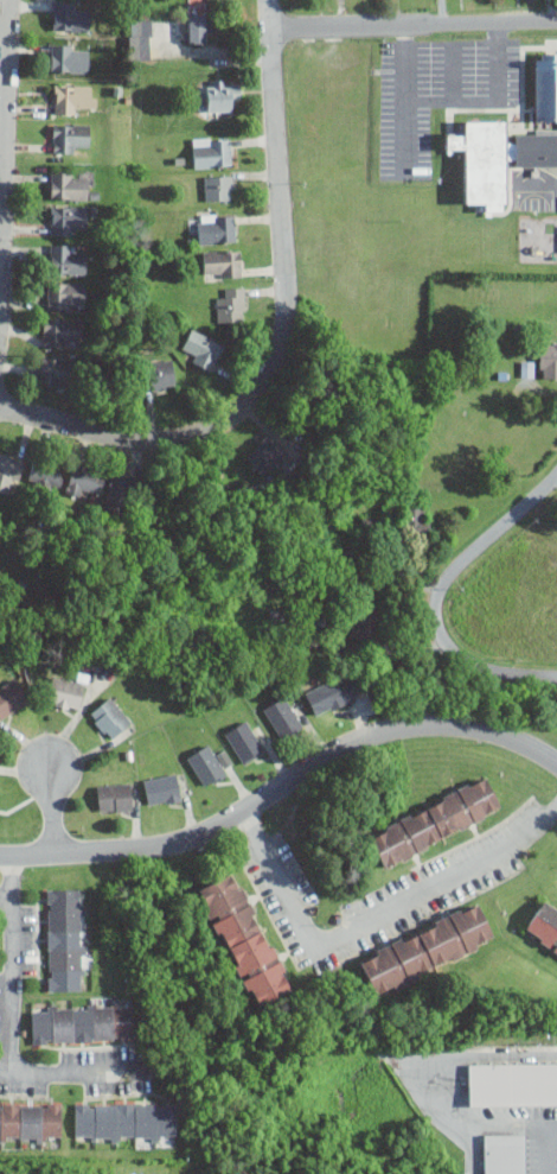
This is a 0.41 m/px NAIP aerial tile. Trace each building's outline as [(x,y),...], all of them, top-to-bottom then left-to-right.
[(90,30),(90,1),(53,1),(53,30),(90,30)] [(188,13),(188,42),(209,42),(209,13),(188,13)] [(129,58),(153,58),(153,20),(129,20),(129,58)] [(89,71),(89,44),(51,44),(51,71),(89,71)] [(536,52),(536,122),(556,122),(556,52),(536,52)] [(55,113),(97,113),(97,84),(55,84),(55,113)] [(231,99),(241,99),(241,84),(199,84),(199,112),(231,112),(231,99)] [(508,133),(508,121),(465,121),(465,134),(446,134),(446,148),(463,148),(463,202),(486,202),(486,210),(506,210),(506,165),(556,165),(556,133),(508,133)] [(52,153),(78,153),(78,144),(90,144),(90,122),(52,122),(52,153)] [(193,137),(193,166),(231,166),(231,137),(193,137)] [(51,198),(90,198),(90,171),(51,171),(51,198)] [(204,174),(205,201),(235,198),(232,173),(204,174)] [(50,231),(88,231),(88,205),(50,205),(50,231)] [(236,212),(198,214),(198,243),(237,241),(236,212)] [(87,273),(87,245),(50,245),(50,273),(87,273)] [(243,277),(243,249),(204,249),(204,277),(243,277)] [(47,309),(84,309),(84,281),(47,281),(47,309)] [(217,287),(217,322),(245,322),(245,287),(217,287)] [(43,318),(43,345),(81,345),(81,318),(43,318)] [(179,355),(213,370),(225,343),(191,328),(179,355)] [(539,342),(539,377),(556,377),(556,342),(539,342)] [(37,383),(69,389),(75,361),(43,355),(37,383)] [(146,362),(152,391),(177,386),(172,357),(146,362)] [(521,376),(535,376),(535,360),(520,360),(521,376)] [(288,453),(267,433),(243,456),(264,477),(288,453)] [(11,482),(18,483),(25,459),(0,452),(0,491),(7,493),(11,482)] [(28,480),(58,487),(64,465),(33,459),(28,480)] [(104,470),(73,462),(66,490),(97,497),(104,470)] [(128,515),(134,478),(111,474),(105,512),(128,515)] [(45,702),(78,710),(85,684),(52,675),(45,702)] [(348,702),(337,677),(305,691),(315,717),(348,702)] [(30,703),(18,678),(0,686),(0,716),(30,703)] [(262,707),(281,738),(303,724),(284,693),(262,707)] [(89,712),(109,738),(132,722),(111,696),(89,712)] [(265,750),(247,718),(224,732),(244,764),(265,750)] [(226,774),(207,743),(186,756),(205,787),(226,774)] [(367,838),(388,871),(501,804),(481,770),(367,838)] [(142,779),(148,806),(181,799),(177,772),(142,779)] [(133,811),(132,782),(97,783),(98,812),(133,811)] [(251,1009),(293,991),(238,869),(198,887),(251,1009)] [(47,991),(88,990),(85,888),(46,889),(47,991)] [(556,955),(556,909),(542,900),(521,933),(556,955)] [(357,953),(373,994),(495,944),(479,903),(357,953)] [(33,1045),(135,1039),(133,1001),(31,1005),(33,1045)] [(472,1065),(556,1063),(556,1103),(472,1104),(472,1065)] [(63,1141),(63,1103),(0,1102),(0,1141),(63,1141)] [(75,1102),(75,1140),(177,1141),(178,1102),(75,1102)] [(526,1136),(526,1173),(486,1173),(486,1137),(526,1136)]
